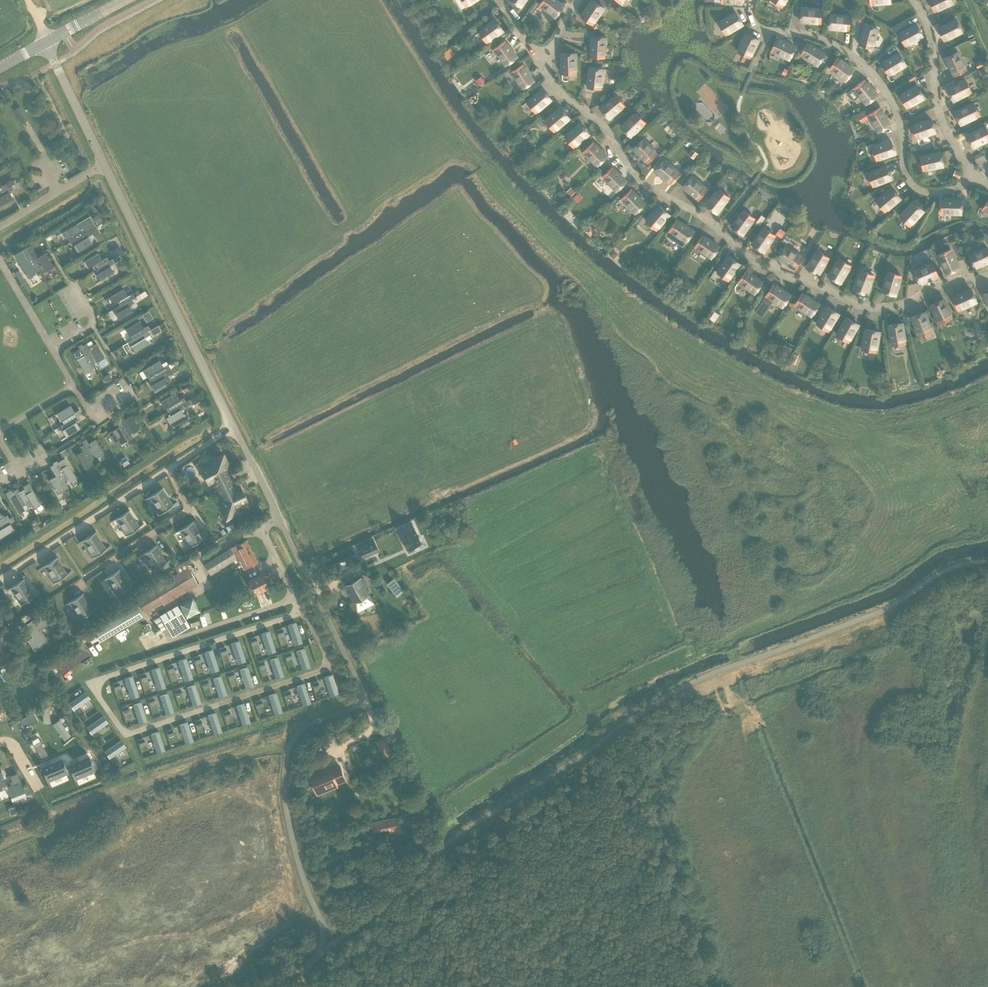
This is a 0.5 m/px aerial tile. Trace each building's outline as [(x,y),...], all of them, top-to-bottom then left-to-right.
[(540,5),(556,17),(564,5),(557,0),(543,0),(540,5)] [(581,16),(593,24),(604,8),(593,0),(592,0),(581,16)] [(929,0),(935,13),(953,4),(951,0),(929,0)] [(802,7),(801,21),(820,23),(822,9),(802,7)] [(736,12),(719,22),(726,34),(743,24),(736,12)] [(831,14),(830,28),(850,30),(851,16),(831,14)] [(503,30),(495,19),(479,31),(487,42),(503,30)] [(956,20),(938,29),(944,42),(962,33),(956,20)] [(865,25),(860,44),(873,48),(878,29),(865,25)] [(916,25),(899,34),(906,47),(923,37),(916,25)] [(746,33),(738,51),(750,57),(759,40),(746,33)] [(592,37),(591,57),(605,57),(606,37),(592,37)] [(778,38),(772,51),(790,59),(796,46),(778,38)] [(506,65),(517,57),(505,41),(494,49),(506,65)] [(808,42),(801,54),(818,65),(825,53),(808,42)] [(576,53),(562,53),(562,73),(576,73),(576,53)] [(899,53),(882,63),(889,75),(906,65),(899,53)] [(958,53),(945,59),(954,77),(966,71),(958,53)] [(838,57),(830,69),(846,80),(854,69),(838,57)] [(522,88),(534,81),(523,64),(512,71),(522,88)] [(590,67),(587,87),(601,89),(604,69),(590,67)] [(866,103),(877,95),(865,79),(847,93),(851,98),(855,99),(860,95),(866,103)] [(965,80),(947,89),(953,101),(971,93),(965,80)] [(907,108),(924,98),(917,86),(900,96),(907,108)] [(552,99),(542,89),(527,102),(536,112),(552,99)] [(616,95),(600,107),(609,118),(625,105),(616,95)] [(972,104),(954,112),(960,125),(978,116),(972,104)] [(21,106),(14,110),(22,123),(28,119),(21,106)] [(570,118),(561,107),(545,120),(555,131),(570,118)] [(880,107),(868,114),(878,131),(890,124),(880,107)] [(636,112),(621,126),(631,136),(645,122),(636,112)] [(916,139),(935,132),(931,119),(912,126),(916,139)] [(589,134),(580,123),(565,136),(574,147),(589,134)] [(967,134),(973,147),(987,140),(987,132),(985,126),(967,134)] [(643,139),(633,148),(648,163),(657,153),(643,139)] [(891,140),(872,147),(877,159),(896,153),(891,140)] [(597,166),(607,156),(593,142),(583,152),(597,166)] [(924,170),(943,165),(940,152),(920,157),(924,170)] [(664,160),(655,171),(671,183),(679,172),(664,160)] [(887,166),(868,173),(873,186),(892,178),(887,166)] [(617,191),(627,181),(613,167),(603,177),(617,191)] [(699,199),(708,189),(692,176),(683,187),(699,199)] [(12,185),(14,183),(12,180),(2,186),(0,183),(0,192),(12,185)] [(12,185),(0,192),(0,207),(13,199),(9,192),(14,189),(12,185)] [(571,187),(567,191),(571,195),(575,191),(571,187)] [(901,198),(892,187),(876,200),(885,211),(901,198)] [(719,188),(706,204),(717,213),(729,197),(719,188)] [(632,189),(622,199),(636,213),(646,203),(632,189)] [(577,194),(573,198),(577,202),(581,198),(577,194)] [(942,199),(941,213),(961,213),(962,199),(942,199)] [(924,211),(913,201),(900,216),(910,225),(924,211)] [(670,214),(659,205),(646,220),(657,229),(670,214)] [(743,210),(732,226),(743,234),(755,218),(743,210)] [(77,224),(62,232),(67,239),(68,239),(70,243),(73,241),(91,230),(96,227),(94,223),(90,216),(77,224)] [(669,231),(666,235),(684,247),(694,231),(677,219),(669,231)] [(91,230),(73,241),(75,244),(74,245),(78,252),(92,244),(92,242),(89,236),(92,234),(94,236),(100,233),(96,227),(91,230)] [(764,227),(752,243),(764,251),(775,235),(764,227)] [(780,228),(776,234),(781,237),(785,232),(780,228)] [(719,246),(703,235),(695,247),(712,258),(719,246)] [(38,258),(30,245),(26,248),(39,270),(41,274),(46,271),(54,267),(45,253),(38,258)] [(123,252),(119,246),(111,251),(115,257),(123,252)] [(786,246),(778,257),(795,268),(803,257),(786,246)] [(969,255),(975,268),(987,262),(987,248),(987,247),(969,255)] [(22,250),(14,255),(20,265),(28,278),(36,274),(35,273),(39,270),(26,248),(22,250)] [(951,249),(938,255),(946,273),(959,267),(951,249)] [(817,250),(807,267),(819,274),(829,257),(817,250)] [(94,270),(97,268),(109,260),(107,257),(102,260),(98,253),(84,261),(88,268),(91,266),(94,270)] [(729,256),(717,272),(729,280),(740,264),(729,256)] [(839,258),(829,275),(841,283),(851,265),(839,258)] [(112,259),(109,260),(97,268),(100,272),(96,274),(100,281),(114,272),(110,266),(114,263),(112,259)] [(933,263),(914,271),(920,283),(938,275),(933,263)] [(763,282),(746,270),(739,282),(755,293),(763,282)] [(874,275),(861,270),(854,289),(867,294),(874,275)] [(888,271),(882,291),(896,295),(901,276),(888,271)] [(766,295),(755,312),(756,311),(764,315),(773,300),(783,307),(791,295),(774,284),(766,296),(766,295)] [(971,288),(953,297),(959,310),(977,301),(971,288)] [(114,304),(117,302),(119,305),(132,299),(135,297),(132,293),(128,296),(124,289),(110,297),(114,304)] [(147,295),(144,291),(136,296),(139,300),(147,295)] [(802,293),(795,304),(812,315),(819,304),(802,293)] [(134,303),(132,299),(119,305),(116,307),(119,312),(115,313),(119,321),(133,312),(129,305),(134,303)] [(939,323),(952,317),(944,299),(931,305),(939,323)] [(827,306),(817,323),(829,331),(839,313),(827,306)] [(925,312),(912,317),(919,336),(932,331),(925,312)] [(847,317),(837,335),(849,342),(859,324),(847,317)] [(130,336),(132,339),(147,331),(151,329),(148,325),(144,328),(139,321),(125,329),(130,336)] [(902,323),(889,325),(892,345),(906,343),(902,323)] [(158,325),(151,329),(154,335),(161,330),(158,325)] [(880,331),(866,329),(862,348),(876,351),(880,331)] [(147,331),(132,339),(129,341),(131,345),(131,346),(135,353),(149,344),(145,337),(149,335),(147,331)] [(87,343),(83,345),(94,363),(97,361),(102,368),(108,364),(105,358),(96,344),(89,348),(87,343)] [(79,352),(78,350),(73,353),(77,360),(85,373),(92,369),(92,368),(95,366),(94,363),(83,345),(82,344),(78,346),(81,350),(79,352)] [(146,369),(142,371),(146,377),(147,377),(149,381),(152,379),(170,368),(168,365),(164,367),(160,361),(146,369)] [(173,373),(170,368),(152,379),(155,383),(151,385),(155,392),(169,384),(165,377),(173,373)] [(109,374),(104,377),(107,383),(113,379),(109,374)] [(180,385),(184,392),(190,389),(185,381),(180,385)] [(166,408),(168,412),(186,401),(183,398),(179,400),(175,393),(161,401),(165,409),(166,408)] [(168,412),(165,413),(167,417),(166,418),(170,425),(173,430),(191,419),(186,409),(182,412),(180,410),(188,405),(192,403),(190,399),(186,401),(168,412)] [(62,421),(64,424),(78,416),(81,413),(79,410),(75,412),(70,405),(57,414),(61,421),(62,421)] [(118,417),(120,420),(129,435),(133,432),(133,433),(140,429),(132,415),(125,419),(122,415),(118,417)] [(80,419),(78,416),(64,424),(61,426),(63,430),(62,430),(66,437),(80,429),(76,422),(80,419)] [(114,423),(109,427),(112,431),(114,435),(118,441),(120,445),(128,441),(127,440),(131,437),(129,435),(120,420),(116,422),(119,427),(117,428),(114,423)] [(46,437),(41,439),(43,445),(49,442),(46,437)] [(86,439),(82,441),(83,444),(91,456),(95,453),(97,457),(104,453),(95,439),(89,443),(86,439)] [(93,459),(91,456),(83,444),(80,446),(83,451),(76,455),(84,469),(91,465),(89,461),(93,459)] [(68,454),(65,449),(60,452),(63,457),(68,454)] [(211,465),(201,469),(199,465),(198,465),(208,486),(209,485),(208,484),(213,482),(217,489),(231,482),(225,470),(227,464),(222,454),(213,459),(211,465)] [(130,463),(126,457),(120,460),(124,466),(130,463)] [(53,463),(53,464),(54,464),(56,469),(64,481),(68,478),(70,482),(77,478),(68,464),(64,458),(57,462),(56,461),(53,463)] [(56,476),(49,480),(57,494),(64,490),(62,486),(66,484),(64,481),(56,469),(54,464),(50,466),(53,471),(56,476)] [(235,490),(231,482),(217,489),(223,501),(221,507),(225,515),(226,517),(235,512),(238,506),(247,501),(249,506),(250,506),(240,486),(239,486),(240,488),(235,490)] [(24,488),(19,492),(26,504),(28,507),(32,505),(35,508),(41,504),(28,483),(23,486),(24,488)] [(163,488),(144,500),(145,500),(150,497),(160,513),(158,514),(159,514),(177,502),(172,505),(161,489),(163,488)] [(18,514),(25,510),(23,506),(26,504),(19,492),(17,489),(12,492),(10,490),(5,493),(9,500),(18,514)] [(129,510),(111,522),(116,519),(127,535),(125,536),(144,524),(143,524),(138,527),(128,511),(130,510),(129,510)] [(9,518),(7,515),(3,517),(0,513),(0,524),(9,518)] [(0,524),(0,538),(14,530),(10,523),(15,521),(12,517),(9,518),(0,524)] [(193,521),(175,533),(180,530),(191,546),(189,547),(190,547),(208,535),(207,535),(202,538),(192,522),(194,521),(193,521)] [(413,522),(398,529),(407,550),(408,549),(408,548),(421,542),(422,543),(413,522)] [(96,532),(77,544),(78,544),(83,541),(93,557),(92,557),(92,558),(110,546),(105,549),(95,533),(96,532)] [(374,539),(358,546),(363,556),(378,549),(374,539)] [(239,560),(244,569),(257,563),(246,541),(233,547),(230,549),(235,558),(237,561),(239,560)] [(156,545),(138,557),(139,557),(144,554),(154,570),(152,571),(153,571),(171,559),(166,562),(155,546),(157,545),(156,545)] [(227,550),(204,564),(211,574),(229,563),(228,561),(235,558),(230,549),(227,550)] [(57,557),(39,569),(44,566),(54,582),(53,583),(72,571),(71,571),(66,574),(56,558),(57,557)] [(174,568),(177,573),(135,598),(145,613),(162,603),(163,605),(198,585),(184,562),(174,568)] [(120,569),(101,581),(102,581),(107,578),(117,594),(116,595),(134,583),(129,586),(119,570),(120,569)] [(254,595),(267,588),(261,576),(248,582),(254,595)] [(395,577),(387,584),(394,592),(402,586),(395,577)] [(24,578),(5,590),(6,591),(11,588),(21,603),(20,604),(20,605),(38,593),(38,592),(33,596),(23,580),(24,579),(24,578)] [(346,586),(359,610),(374,603),(361,578),(346,586)] [(83,593),(65,605),(65,606),(70,602),(80,618),(79,619),(86,615),(91,621),(102,614),(95,603),(89,607),(82,595),(83,594),(83,593)] [(113,616),(92,629),(98,640),(141,615),(134,603),(113,615),(113,616)] [(177,605),(160,616),(173,637),(190,627),(177,605)] [(41,614),(26,624),(30,629),(28,630),(32,637),(27,640),(35,651),(47,642),(45,640),(47,639),(40,630),(48,624),(41,614)] [(302,644),(296,623),(287,625),(294,646),(302,644)] [(276,652),(269,631),(261,634),(268,655),(276,652)] [(4,655),(10,650),(0,636),(0,649),(4,655)] [(246,662),(239,641),(231,644),(237,665),(246,662)] [(90,654),(83,645),(50,669),(56,677),(90,654)] [(311,668),(304,649),(296,651),(302,671),(311,668)] [(219,671),(212,650),(204,653),(210,673),(219,671)] [(284,677),(277,657),(269,660),(276,680),(284,677)] [(193,679),(186,658),(178,661),(185,682),(193,679)] [(254,687),(247,667),(239,670),(245,690),(254,687)] [(166,688),(159,668),(151,670),(157,691),(166,688)] [(339,694),(333,674),(324,677),(331,697),(339,694)] [(139,697),(132,676),(124,679),(131,700),(139,697)] [(227,696),(221,676),(212,679),(219,699),(227,696)] [(201,704),(194,684),(186,687),(193,707),(201,704)] [(311,704),(304,684),(296,687),(302,706),(311,704)] [(73,711),(90,699),(85,692),(68,704),(73,711)] [(174,713),(167,693),(159,696),(166,716),(174,713)] [(283,713),(276,693),(268,696),(274,716),(283,713)] [(147,722),(140,702),(132,705),(139,725),(147,722)] [(49,703),(42,703),(43,724),(50,724),(49,703)] [(250,723),(244,704),(236,706),(242,726),(250,723)] [(23,729),(37,722),(33,713),(19,720),(23,729)] [(81,722),(87,718),(84,713),(78,717),(81,722)] [(222,733),(215,713),(207,716),(214,736),(222,733)] [(91,735),(108,723),(102,716),(86,728),(91,735)] [(64,741),(70,736),(58,720),(52,725),(64,741)] [(193,742),(187,722),(179,725),(185,745),(193,742)] [(165,752),(158,732),(150,734),(157,754),(165,752)] [(99,746),(104,742),(101,737),(95,741),(99,746)] [(394,753),(385,737),(376,742),(385,758),(394,753)] [(42,761),(48,757),(38,738),(31,742),(42,761)] [(109,760),(126,748),(121,741),(104,753),(109,760)] [(70,764),(68,765),(74,780),(76,779),(76,777),(92,770),(93,772),(95,771),(91,761),(89,758),(89,756),(78,761),(79,761),(70,764)] [(43,766),(41,767),(47,782),(49,781),(49,779),(65,772),(66,774),(68,773),(64,763),(63,763),(62,760),(62,758),(51,763),(43,767),(43,766)] [(116,770),(122,766),(118,761),(113,765),(116,770)] [(330,768),(311,776),(318,794),(327,790),(325,785),(345,777),(340,766),(331,770),(330,768)] [(11,786),(6,788),(12,801),(26,796),(30,794),(27,786),(22,787),(20,782),(18,774),(10,777),(12,781),(10,783),(11,786)] [(375,832),(400,826),(399,817),(373,821),(375,832)] [(352,840),(371,832),(367,823),(348,831),(352,840)]
